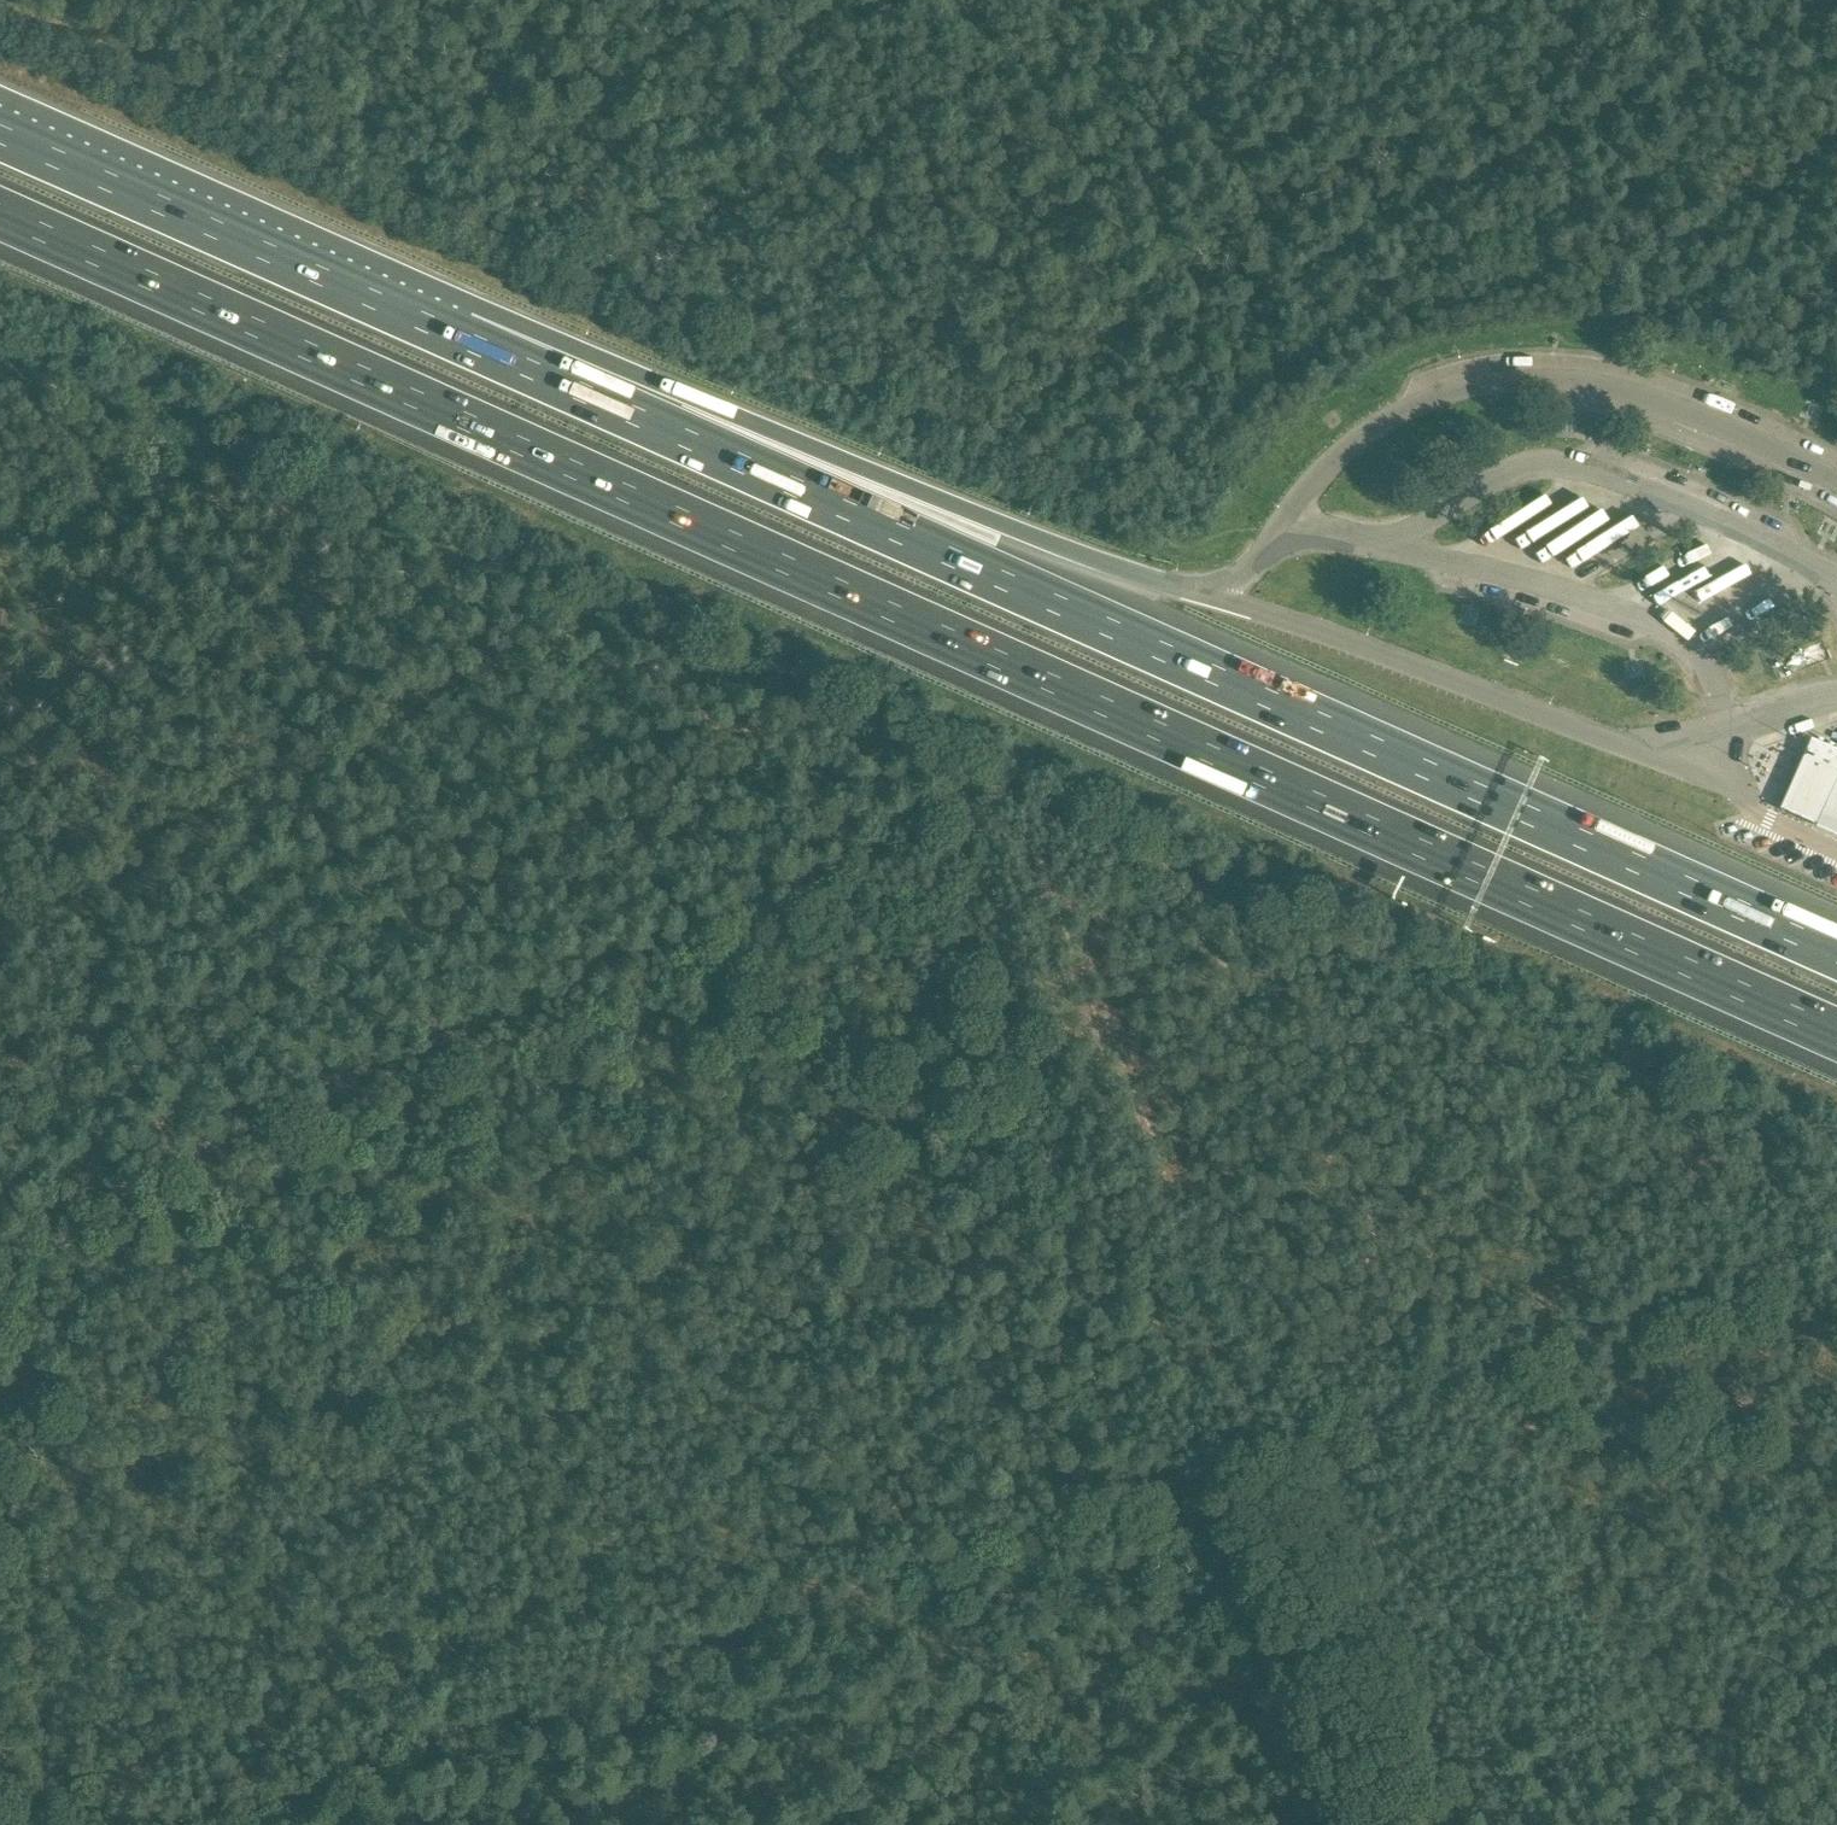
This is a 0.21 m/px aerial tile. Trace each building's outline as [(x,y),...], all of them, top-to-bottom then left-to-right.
[(1820,643),(1806,649),(1810,661),(1824,655),(1820,643)] [(1836,776),(1836,753),(1810,741),(1779,810),(1815,826),(1820,814),(1836,776)] [(1820,814),(1815,826),(1836,835),(1836,776),(1820,814)]
